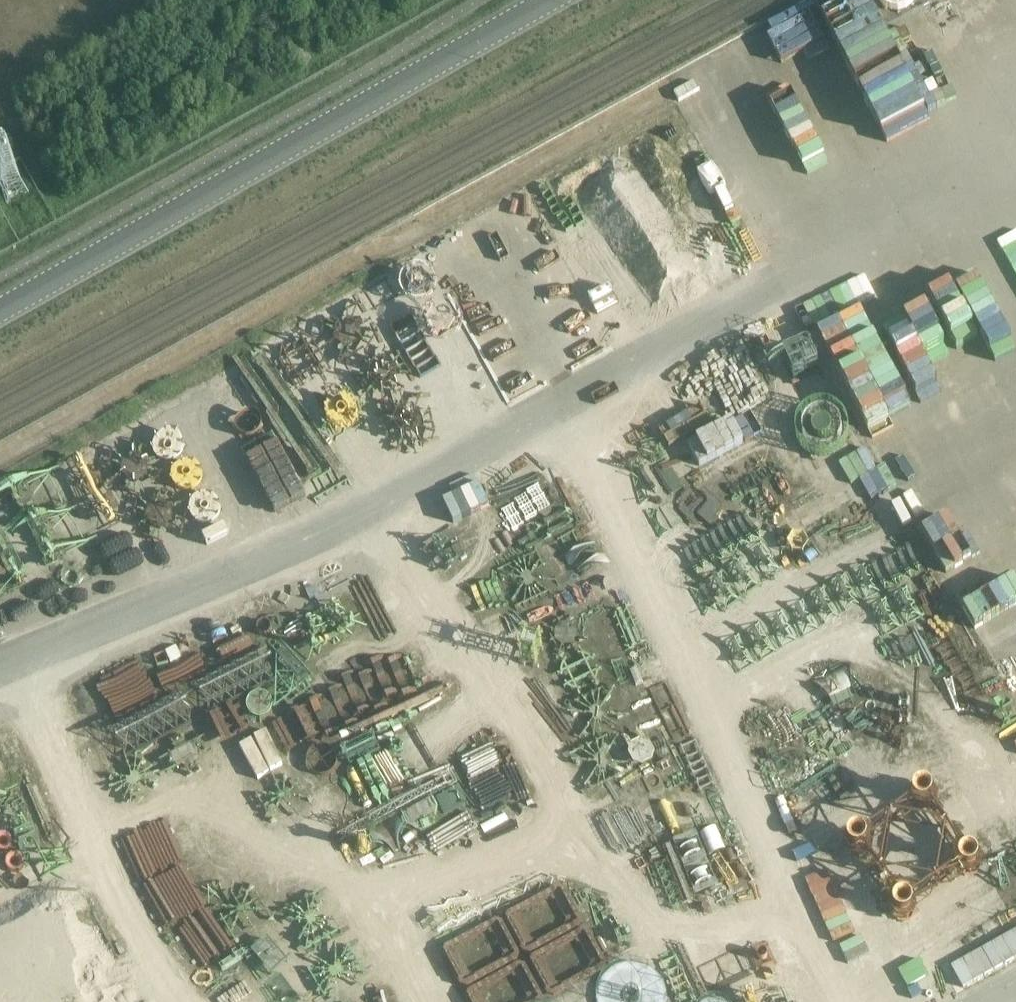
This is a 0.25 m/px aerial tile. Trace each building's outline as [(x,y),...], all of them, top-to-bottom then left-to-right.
[(479,237),(465,238),(466,255),(480,254),(479,237)] [(663,252),(724,404),(745,395),(715,321),(713,322),(681,245),(663,252)] [(502,320),(515,324),(520,307),(508,303),(502,320)] [(306,322),(294,328),(301,341),(313,335),(306,322)] [(367,340),(379,355),(392,345),(381,330),(367,340)] [(266,349),(245,400),(251,402),(255,392),(277,400),(266,427),(332,453),(340,432),(334,430),(339,416),(322,410),(324,405),(317,403),(313,415),(299,410),(307,390),(278,379),(287,357),(266,349)] [(408,369),(393,367),(390,384),(405,387),(408,369)] [(419,402),(407,411),(416,424),(429,415),(419,402)] [(128,430),(142,422),(134,410),(121,419),(128,430)] [(445,480),(456,494),(469,485),(458,471),(445,480)] [(478,507),(466,515),(474,529),(487,521),(478,507)] [(493,563),(507,557),(499,540),(485,546),(493,563)] [(718,560),(694,570),(698,580),(693,582),(697,593),(705,589),(711,603),(732,595),(718,560)] [(505,584),(516,598),(529,588),(518,574),(505,584)] [(710,627),(738,637),(733,650),(751,657),(763,626),(717,609),(710,627)] [(530,611),(527,629),(543,631),(545,613),(530,611)] [(568,655),(554,645),(544,659),(558,669),(568,655)] [(473,795),(497,838),(538,816),(534,808),(553,798),(541,775),(529,781),(499,725),(507,721),(487,682),(462,696),(446,666),(405,688),(420,716),(404,724),(449,808),(473,795)] [(176,705),(200,699),(192,669),(168,676),(176,705)] [(566,686),(575,702),(587,694),(578,679),(566,686)] [(131,691),(107,703),(135,757),(159,745),(131,691)] [(147,708),(163,741),(187,730),(171,696),(147,708)] [(380,700),(360,711),(475,919),(494,908),(380,700)] [(601,713),(585,721),(592,737),(609,729),(601,713)] [(610,753),(612,769),(624,767),(621,751),(610,753)] [(425,856),(417,859),(373,760),(356,768),(409,890),(418,886),(422,895),(431,891),(435,901),(444,897),(436,879),(436,880),(425,856)] [(241,766),(224,776),(238,798),(254,788),(241,766)] [(631,805),(648,802),(644,783),(628,786),(631,805)] [(808,797),(790,784),(778,802),(797,814),(808,797)] [(169,804),(185,841),(200,834),(184,798),(169,804)] [(507,851),(487,860),(500,887),(502,886),(515,916),(533,908),(507,851)] [(918,856),(903,864),(912,880),(926,873),(918,856)] [(31,1001),(56,1001),(4,903),(0,905),(0,943),(31,1001)] [(65,1001),(89,1001),(50,922),(30,931),(65,1001)] [(12,991),(17,988),(6,968),(0,957),(0,1001),(17,1001),(12,991)] [(750,962),(732,957),(727,974),(745,980),(750,962)] [(243,1001),(266,1001),(260,990),(241,999),(243,1001)]
